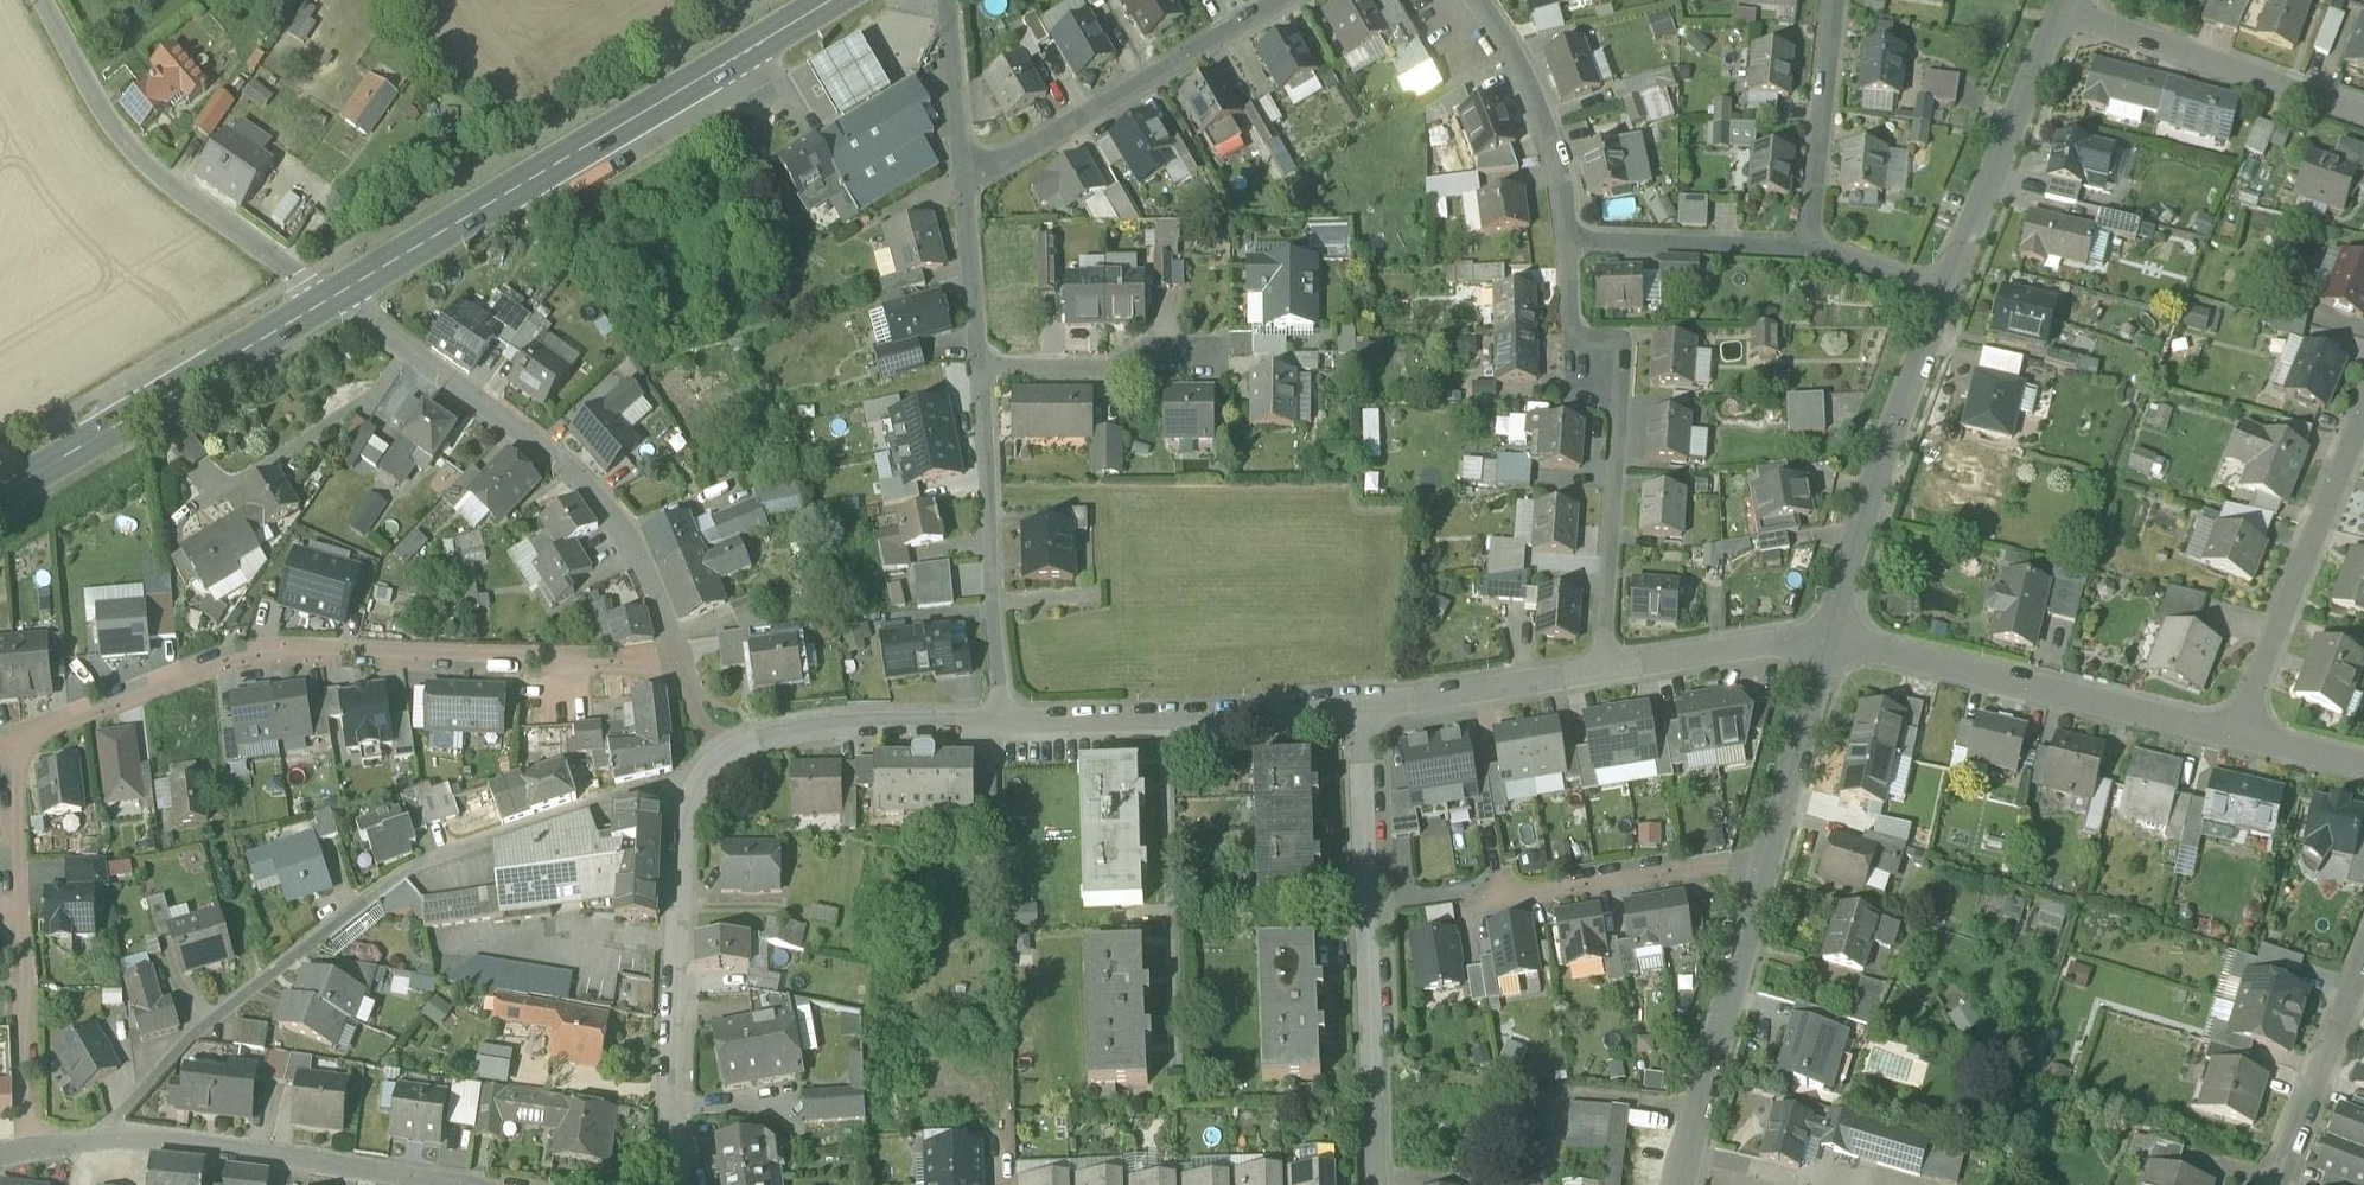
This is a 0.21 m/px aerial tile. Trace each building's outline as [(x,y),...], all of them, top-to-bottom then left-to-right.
[(1146,40),(1182,18),(1172,0),(1122,0),(1146,40)] [(1387,58),(1392,55),(1417,41),(1395,3),(1375,15),(1366,0),(1348,0),(1325,13),(1351,58),(1378,43),(1387,58)] [(1531,13),(1557,5),(1573,0),(1527,0),(1531,13)] [(1679,28),(1705,27),(1705,0),(1679,0),(1679,6),(1679,28)] [(1750,4),(1797,8),(1798,0),(1751,0),(1750,4)] [(2173,11),(2177,0),(2140,0),(2173,11)] [(2219,29),(2230,1),(2231,0),(2211,0),(2202,23),(2219,29)] [(2292,51),(2311,0),(2251,0),(2251,1),(2269,7),(2257,38),(2292,51)] [(2342,16),(2348,2),(2342,0),(2333,0),(2329,11),(2342,16)] [(2245,7),(2230,1),(2219,29),(2234,34),(2245,7)] [(1557,5),(1531,13),(1538,38),(1564,30),(1557,5)] [(2314,51),(2329,57),(2344,17),(2342,16),(2329,11),(2314,51)] [(1023,22),(1030,36),(1038,50),(1050,42),(1035,15),(1023,22)] [(1054,38),(1078,79),(1113,59),(1089,17),(1054,38)] [(2363,71),(2363,19),(2344,63),(2363,71)] [(1877,45),(1894,45),(1894,24),(1877,24),(1877,45)] [(1258,53),(1282,94),(1317,74),(1293,33),(1258,53)] [(1043,59),(1038,50),(1030,36),(1014,45),(1022,59),(1028,68),(1043,59)] [(839,124),(845,121),(840,112),(875,91),(881,100),(892,94),(861,41),(808,72),(839,124)] [(1393,75),(1403,91),(1435,72),(1417,41),(1392,55),(1400,71),(1393,75)] [(1545,55),(1564,104),(1600,90),(1582,41),(1545,55)] [(158,73),(150,80),(170,104),(174,109),(185,99),(189,103),(203,91),(204,92),(206,90),(205,89),(209,86),(173,45),(151,65),(158,73)] [(1860,94),(1900,98),(1904,52),(1865,48),(1860,94)] [(1750,95),(1789,99),(1793,53),(1754,49),(1750,95)] [(986,80),(1009,120),(1045,99),(1028,68),(1022,59),(986,80)] [(2110,104),(2159,117),(2160,114),(2168,83),(2095,64),(2084,106),(2108,112),(2110,104)] [(1443,85),(1435,72),(1403,91),(1410,104),(1443,85)] [(1932,103),(1955,106),(1959,78),(1926,73),(1922,101),(1932,103)] [(1181,96),(1204,138),(1232,122),(1241,117),(1217,76),(1181,96)] [(1615,89),(1620,104),(1625,103),(1639,98),(1658,91),(1653,76),(1615,89)] [(141,130),(170,104),(150,80),(120,106),(141,130)] [(844,192),(858,216),(938,169),(923,142),(935,135),(922,114),(932,108),(916,83),(893,97),(883,104),(881,100),(875,91),(840,112),(845,121),(847,124),(840,128),(835,131),(846,149),(828,160),(837,175),(835,176),(844,192)] [(2160,114),(2174,117),(2181,89),(2182,89),(2183,87),(2168,83),(2160,114)] [(2171,128),(2228,143),(2238,104),(2182,89),(2181,89),(2174,117),(2171,128)] [(333,133),(360,155),(394,112),(366,90),(333,133)] [(1464,90),(1439,104),(1449,119),(1459,114),(1471,109),(1464,90)] [(194,130),(208,139),(234,102),(220,93),(194,130)] [(1258,104),(1271,127),(1282,120),(1269,97),(1258,104)] [(1625,103),(1632,126),(1646,122),(1639,98),(1625,103)] [(1459,114),(1478,160),(1510,147),(1516,145),(1497,99),(1471,109),(1459,114)] [(1918,101),(1915,124),(1929,126),(1932,103),(1922,101),(1918,101)] [(1716,103),(1715,127),(1729,127),(1730,103),(1716,103)] [(1747,118),(1775,121),(1776,105),(1749,103),(1747,118)] [(1428,128),(1449,119),(1439,104),(1427,111),(1428,128)] [(1245,112),(1266,148),(1278,141),(1257,105),(1245,112)] [(1125,160),(1134,175),(1158,161),(1172,152),(1157,128),(1156,129),(1148,117),(1112,139),(1125,160)] [(2245,150),(2263,158),(2275,129),(2257,121),(2245,150)] [(1242,140),(1232,122),(1204,138),(1214,156),(1242,140)] [(1925,149),(1929,126),(1915,124),(1911,147),(1925,149)] [(237,136),(262,154),(269,143),(244,125),(237,136)] [(1729,151),(1729,127),(1715,127),(1714,150),(1729,151)] [(1755,128),(1729,127),(1729,151),(1754,149),(1755,128)] [(2278,128),(2273,145),(2286,148),(2291,131),(2278,128)] [(198,178),(241,208),(250,195),(273,161),(262,154),(237,136),(230,131),(198,178)] [(829,133),(816,140),(828,160),(846,149),(835,131),(830,135),(829,133)] [(1098,148),(1111,169),(1125,160),(1112,139),(1098,148)] [(1173,146),(1192,179),(1203,172),(1184,139),(1173,146)] [(837,175),(828,160),(816,140),(779,162),(800,197),(810,213),(828,202),(844,192),(835,176),(837,175)] [(1640,140),(1620,144),(1630,189),(1649,185),(1640,140)] [(2081,188),(2082,189),(2084,179),(2107,185),(2114,153),(2059,140),(2050,181),(2081,188)] [(1296,171),(1278,141),(1266,148),(1284,178),(1296,171)] [(2332,165),(2358,174),(2352,190),(2363,194),(2363,150),(2340,142),(2332,165)] [(1591,198),(1630,189),(1620,144),(1581,153),(1591,198)] [(1477,176),(1519,171),(1510,147),(1478,160),(1477,176)] [(1842,193),(1881,197),(1885,151),(1846,147),(1842,193)] [(1750,195),(1789,199),(1793,153),(1754,149),(1750,195)] [(1085,156),(1050,176),(1061,196),(1070,210),(1084,203),(1099,193),(1090,177),(1095,174),(1085,156)] [(2344,214),(2352,190),(2358,174),(2332,165),(2308,157),(2294,197),(2344,214)] [(1166,174),(1158,161),(1134,175),(1142,188),(1166,174)] [(759,166),(763,190),(775,187),(771,164),(759,166)] [(1090,177),(1099,193),(1105,190),(1095,174),(1090,177)] [(1043,206),(1061,196),(1050,176),(1032,187),(1043,206)] [(1427,204),(1480,198),(1477,176),(1427,182),(1427,204)] [(2046,200),(2077,207),(2081,188),(2050,181),(2046,200)] [(1105,195),(1109,200),(1091,210),(1098,224),(1140,224),(1119,187),(1107,194),(1105,195)] [(1107,194),(1105,190),(1099,193),(1084,203),(1095,224),(1098,224),(1091,210),(1109,200),(1105,195),(1107,194)] [(844,192),(828,202),(843,226),(858,216),(844,192)] [(1522,192),(1480,198),(1485,235),(1527,230),(1522,192)] [(1670,198),(1651,204),(1658,226),(1677,220),(1670,198)] [(1678,228),(1707,229),(1708,200),(1680,200),(1678,228)] [(2094,233),(2136,243),(2141,224),(2099,214),(2095,232),(2094,233)] [(2046,258),(2086,268),(2094,233),(2095,232),(2030,217),(2020,259),(2045,265),(2046,258)] [(899,279),(899,280),(923,274),(944,268),(932,221),(900,229),(890,229),(884,237),(890,245),(899,279)] [(1040,245),(1040,260),(1055,260),(1055,245),(1040,245)] [(2363,320),(2363,317),(2363,263),(2344,255),(2324,305),(2363,320)] [(1156,291),(1171,291),(1170,258),(1156,258),(1156,291)] [(1055,293),(1055,260),(1040,260),(1041,293),(1055,293)] [(1661,284),(1697,285),(1698,261),(1662,260),(1661,284)] [(1249,262),(1248,295),(1267,295),(1267,329),(1286,329),(1315,329),(1315,262),(1249,262)] [(1449,267),(1450,289),(1500,289),(1499,266),(1449,267)] [(1596,272),(1597,311),(1643,311),(1642,272),(1596,272)] [(881,283),(885,298),(926,287),(923,274),(899,280),(899,279),(881,283)] [(1067,328),(1106,328),(1106,279),(1067,280),(1067,328)] [(1146,279),(1106,279),(1106,328),(1146,327),(1146,279)] [(1496,291),(1497,337),(1535,336),(1534,290),(1496,291)] [(1994,335),(2046,347),(2056,306),(2004,293),(1994,335)] [(1253,328),(1267,329),(1267,295),(1248,295),(1249,328),(1253,328)] [(431,349),(470,375),(494,341),(517,309),(499,297),(483,322),(462,308),(431,349)] [(941,298),(886,313),(870,317),(879,351),(895,347),(916,342),(950,332),(941,298)] [(2279,307),(2276,319),(2301,324),(2304,312),(2279,307)] [(494,341),(511,352),(529,326),(533,320),(517,309),(494,341)] [(2298,337),(2301,324),(2276,319),(2273,331),(2298,337)] [(546,338),(529,326),(511,352),(525,363),(536,349),(537,350),(546,338)] [(1253,328),(1253,341),(1287,341),(1286,329),(1267,329),(1253,328)] [(1536,382),(1535,336),(1497,337),(1498,383),(1536,382)] [(1751,367),(1778,367),(1778,337),(1751,337),(1751,367)] [(1652,386),(1692,389),(1696,342),(1656,339),(1652,386)] [(1253,341),(1253,357),(1287,357),(1287,341),(1253,341)] [(876,352),(884,379),(923,369),(916,342),(895,347),(879,351),(876,352)] [(2286,395),(2324,411),(2345,362),(2307,345),(2286,395)] [(526,395),(546,410),(571,375),(537,350),(536,349),(525,363),(510,384),(512,385),(513,384),(527,394),(526,395)] [(2045,366),(2076,374),(2080,359),(2048,351),(2045,366)] [(1979,372),(2018,381),(2023,361),(1984,352),(1979,372)] [(1331,357),(1287,357),(1253,357),(1253,377),(1294,377),(1295,373),(1331,373),(1331,357)] [(1963,430),(2012,441),(2024,388),(1975,376),(1963,430)] [(1253,428),(1294,428),(1294,377),(1253,377),(1253,428)] [(571,435),(607,476),(621,464),(639,448),(618,423),(643,400),(629,384),(571,435)] [(1471,395),(1472,406),(1504,405),(1504,390),(1471,391),(1471,395)] [(1166,442),(1213,441),(1213,392),(1165,392),(1166,442)] [(1060,441),(1092,441),(1092,435),(1092,394),(1014,394),(1014,441),(1031,441),(1031,435),(1060,435),(1060,441)] [(1788,399),(1789,435),(1826,434),(1824,398),(1788,399)] [(396,421),(410,431),(425,410),(410,400),(396,421)] [(891,417),(903,414),(900,400),(864,408),(869,429),(892,424),(891,417)] [(891,417),(892,424),(899,453),(955,441),(947,405),(903,414),(891,417)] [(431,462),(434,464),(457,431),(425,409),(425,410),(410,431),(395,454),(406,462),(414,450),(431,462)] [(1382,458),(1381,413),(1365,413),(1366,458),(1382,458)] [(1647,461),(1687,464),(1690,417),(1650,414),(1647,461)] [(340,439),(351,446),(365,425),(355,417),(340,439)] [(1526,440),(1543,441),(1545,421),(1527,419),(1526,440)] [(2265,437),(2303,452),(2309,429),(2270,420),(2265,437)] [(1542,467),(1579,470),(1582,423),(1545,421),(1543,441),(1542,467)] [(378,433),(367,426),(342,462),(353,470),(360,459),(376,469),(390,450),(374,439),(378,433)] [(2281,504),(2284,505),(2305,453),(2303,452),(2265,437),(2243,429),(2231,460),(2252,468),(2243,489),(2255,494),(2281,504)] [(1092,470),(1107,470),(1106,434),(1092,435),(1092,441),(1092,470)] [(1121,434),(1106,434),(1107,470),(1107,475),(1121,475),(1121,434)] [(955,441),(899,453),(905,481),(906,489),(918,487),(963,478),(955,441)] [(423,473),(431,462),(414,450),(406,462),(413,467),(423,473)] [(2131,470),(2163,477),(2167,458),(2135,451),(2131,470)] [(381,474),(400,487),(413,467),(406,462),(395,454),(381,474)] [(470,495),(471,496),(491,516),(500,525),(539,485),(509,456),(484,480),(470,495)] [(1539,487),(1542,487),(1542,467),(1501,464),(1499,484),(1539,487)] [(1757,471),(1760,488),(1791,483),(1788,468),(1757,471)] [(443,500),(456,512),(471,496),(470,495),(484,480),(473,469),(443,500)] [(229,501),(240,519),(247,532),(261,527),(264,531),(300,511),(276,473),(229,501)] [(798,511),(807,518),(802,489),(803,489),(801,479),(755,489),(758,505),(764,519),(798,511)] [(906,489),(905,481),(881,487),(885,508),(921,501),(918,487),(906,489)] [(1766,525),(1768,539),(1787,536),(1799,534),(1797,520),(1810,518),(1803,481),(1791,483),(1760,488),(1755,489),(1761,526),(1766,525)] [(1642,536),(1682,539),(1685,492),(1645,489),(1642,536)] [(2255,494),(2248,511),(2274,517),(2276,518),(2281,504),(2255,494)] [(476,532),(491,516),(471,496),(456,512),(476,532)] [(360,518),(373,526),(387,506),(374,497),(360,518)] [(540,523),(548,535),(560,554),(575,544),(598,530),(577,499),(540,523)] [(755,505),(711,523),(721,545),(737,538),(770,532),(764,519),(758,505),(755,505)] [(1534,553),(1574,556),(1577,509),(1538,506),(1534,553)] [(903,534),(907,551),(944,543),(936,508),(898,517),(903,534)] [(2266,537),(2274,517),(2248,511),(2242,510),(2236,526),(2266,537)] [(1071,528),(1071,534),(1086,534),(1086,513),(1057,514),(1057,528),(1071,528)] [(208,593),(240,574),(236,567),(260,552),(252,539),(247,532),(240,519),(183,554),(198,580),(206,594),(208,593)] [(646,536),(660,570),(703,552),(694,530),(689,519),(646,536)] [(703,552),(721,545),(711,523),(694,530),(703,552)] [(2266,537),(2236,526),(2234,533),(2263,544),(2266,537)] [(252,539),(264,531),(261,527),(247,532),(252,539)] [(2210,567),(2250,583),(2251,581),(2249,580),(2255,566),(2257,566),(2265,545),(2263,544),(2234,533),(2219,527),(2210,547),(2217,550),(2210,567)] [(1024,529),(1023,584),(1071,582),(1071,534),(1071,528),(1057,528),(1024,529)] [(876,540),(884,574),(909,571),(906,551),(907,551),(903,534),(876,540)] [(593,571),(575,544),(560,554),(548,535),(531,545),(542,563),(533,569),(544,585),(557,606),(575,595),(569,586),(593,571)] [(1759,541),(1762,556),(1790,551),(1787,536),(1759,541)] [(1490,578),(1499,577),(1523,574),(1526,544),(1492,542),(1490,578)] [(542,563),(531,545),(529,543),(511,554),(532,592),(544,585),(533,569),(542,563)] [(719,556),(706,561),(716,585),(751,570),(739,543),(718,552),(719,556)] [(311,547),(308,558),(328,564),(348,570),(351,558),(311,547)] [(267,564),(260,552),(236,567),(240,574),(248,588),(249,589),(267,564)] [(725,607),(716,585),(706,561),(703,552),(660,570),(682,623),(725,607)] [(2354,552),(2333,604),(2363,616),(2363,556),(2354,552)] [(170,561),(186,587),(198,580),(183,554),(170,561)] [(308,558),(296,555),(280,608),(312,618),(328,564),(308,558)] [(348,570),(328,564),(312,618),(345,627),(360,574),(348,570)] [(915,570),(919,610),(953,607),(949,565),(915,570)] [(1528,573),(1523,574),(1499,577),(1496,602),(1526,604),(1529,573),(1528,573)] [(216,607),(248,588),(240,574),(208,593),(216,607)] [(2002,574),(1997,595),(2003,597),(2008,575),(2002,574)] [(1993,638),(2033,648),(2048,585),(2008,575),(2003,597),(1997,595),(1996,595),(1989,600),(1987,608),(1991,615),(1998,617),(1993,638)] [(1482,601),(1496,602),(1499,577),(1490,578),(1484,579),(1482,601)] [(1631,622),(1677,625),(1680,586),(1634,582),(1631,622)] [(2048,617),(2075,624),(2083,589),(2056,582),(2048,617)] [(2157,622),(2191,636),(2205,599),(2169,590),(2157,622)] [(1537,640),(1577,642),(1580,595),(1541,592),(1537,640)] [(732,609),(743,635),(751,634),(771,631),(758,598),(732,609)] [(172,599),(145,601),(146,609),(149,642),(176,640),(172,599)] [(594,607),(596,631),(610,628),(607,619),(613,618),(611,604),(594,607)] [(99,612),(100,627),(101,644),(103,659),(150,656),(149,642),(146,609),(99,612)] [(615,648),(653,642),(646,612),(613,618),(607,619),(610,628),(615,648)] [(2139,669),(2197,692),(2216,645),(2191,636),(2157,622),(2156,624),(2171,630),(2154,672),(2140,666),(2139,669)] [(882,628),(883,640),(908,637),(906,625),(882,628)] [(615,648),(610,628),(596,631),(598,648),(615,648)] [(949,632),(907,637),(883,641),(888,683),(913,680),(953,675),(955,675),(952,653),(968,651),(965,629),(949,632)] [(753,648),(751,634),(743,635),(719,639),(721,654),(751,650),(750,648),(753,648)] [(47,640),(51,683),(66,682),(62,639),(47,640)] [(47,640),(14,643),(19,700),(52,697),(51,683),(47,640)] [(2342,716),(2342,714),(2350,694),(2363,659),(2363,658),(2319,641),(2296,698),(2342,716)] [(753,669),(756,691),(804,684),(798,642),(753,648),(750,648),(751,650),(753,669)] [(19,700),(14,643),(0,644),(0,701),(19,700)] [(721,654),(723,673),(753,669),(751,650),(721,654)] [(953,675),(953,679),(971,677),(968,651),(952,653),(955,675),(953,675)] [(391,719),(386,687),(368,689),(368,693),(357,695),(342,697),(340,697),(343,721),(348,755),(360,753),(381,750),(393,748),(395,748),(391,719)] [(246,748),(279,744),(272,694),(263,695),(262,689),(248,691),(249,697),(233,699),(237,723),(240,749),(246,748)] [(427,734),(465,736),(467,691),(429,689),(427,734)] [(272,694),(279,744),(310,740),(312,739),(307,701),(305,690),(272,694)] [(505,693),(467,691),(465,736),(503,738),(505,693)] [(329,722),(343,721),(340,697),(342,697),(341,692),(325,694),(326,699),(329,722)] [(637,714),(638,724),(641,743),(671,742),(666,694),(635,698),(637,714)] [(1741,694),(1707,699),(1716,753),(1745,749),(1749,732),(1752,720),(1749,699),(1741,694)] [(2350,694),(2342,714),(2354,719),(2362,699),(2350,694)] [(1749,732),(1762,736),(1772,697),(1750,700),(1749,699),(1752,720),(1749,732)] [(310,740),(311,744),(331,741),(329,722),(326,699),(307,701),(312,739),(310,740)] [(1686,758),(1716,753),(1707,699),(1683,703),(1685,713),(1677,714),(1679,725),(1684,758),(1686,758)] [(1901,731),(1917,735),(1924,707),(1907,703),(1904,717),(1901,731)] [(1858,732),(1854,750),(1894,760),(1901,731),(1904,717),(1863,707),(1857,732),(1858,732)] [(1648,709),(1616,714),(1625,768),(1655,763),(1656,763),(1652,740),(1648,709)] [(638,724),(637,714),(628,714),(629,725),(638,724)] [(1595,773),(1625,768),(1616,714),(1585,719),(1590,750),(1594,773),(1595,773)] [(409,717),(391,719),(395,748),(393,748),(395,762),(415,759),(409,717)] [(1985,767),(2018,775),(2028,730),(1978,718),(1976,726),(1969,754),(1968,759),(1986,763),(1985,767)] [(248,764),(246,748),(240,749),(237,723),(221,724),(227,767),(248,764)] [(1956,751),(1969,754),(1976,726),(1962,723),(1956,751)] [(609,745),(641,743),(638,724),(629,725),(602,727),(603,745),(609,745)] [(1557,724),(1526,729),(1534,782),(1565,777),(1562,756),(1557,724)] [(1665,728),(1666,737),(1652,740),(1656,763),(1655,763),(1658,782),(1674,779),(1672,770),(1687,767),(1686,758),(1684,758),(1679,725),(1665,728)] [(595,773),(613,771),(609,745),(603,745),(602,727),(575,728),(577,755),(592,753),(595,773)] [(1504,787),(1534,782),(1526,729),(1494,734),(1500,768),(1503,787),(1504,787)] [(106,778),(110,805),(140,801),(132,735),(101,739),(105,767),(104,767),(106,779),(106,778)] [(1466,738),(1434,743),(1445,809),(1474,804),(1476,804),(1473,785),(1466,738)] [(641,743),(609,745),(613,771),(616,786),(673,772),(671,742),(641,743)] [(2093,796),(2094,796),(2098,782),(2106,750),(2084,744),(2083,749),(2055,742),(2053,753),(2044,789),(2074,796),(2075,791),(2093,796)] [(1434,743),(1403,748),(1411,795),(1414,814),(1416,813),(1445,809),(1434,743)] [(2030,785),(2044,789),(2053,753),(2039,749),(2030,785)] [(381,750),(360,753),(362,767),(382,764),(381,750)] [(1582,791),(1582,794),(1598,791),(1595,773),(1594,773),(1590,750),(1575,752),(1576,753),(1562,756),(1565,777),(1566,785),(1578,783),(1579,792),(1582,791)] [(1883,808),(1894,760),(1854,750),(1842,798),(1883,808)] [(905,812),(925,812),(925,754),(920,754),(915,757),(913,761),(875,761),(875,790),(875,819),(905,819),(905,812)] [(930,754),(925,754),(925,812),(945,812),(945,819),(975,819),(975,799),(975,771),(975,761),(936,761),(935,758),(930,754)] [(2167,827),(2168,828),(2176,797),(2182,769),(2134,757),(2119,816),(2148,823),(2150,814),(2169,819),(2167,827)] [(1254,762),(1257,833),(1314,831),(1313,802),(1319,802),(1319,789),(1313,789),(1312,760),(1254,762)] [(857,790),(871,790),(871,761),(856,761),(856,766),(857,790)] [(170,769),(172,784),(184,782),(199,780),(197,766),(170,769)] [(842,767),(843,794),(857,794),(857,790),(856,766),(842,767)] [(43,793),(46,819),(82,814),(76,767),(41,771),(43,793)] [(490,790),(503,826),(576,802),(565,767),(490,790)] [(794,767),(795,817),(843,816),(843,794),(842,767),(794,767)] [(1081,769),(1085,909),(1143,907),(1142,878),(1148,877),(1148,865),(1141,865),(1140,809),(1146,809),(1146,796),(1139,796),(1138,767),(1081,769)] [(1488,782),(1493,812),(1508,810),(1504,787),(1503,787),(1500,768),(1486,770),(1488,782)] [(980,799),(993,799),(994,770),(980,770),(980,799)] [(2204,818),(2206,819),(2236,825),(2252,829),(2251,834),(2273,839),(2284,792),(2255,786),(2254,789),(2243,787),(2244,783),(2214,776),(2208,804),(2204,818)] [(172,784),(177,827),(208,824),(203,780),(199,780),(184,782),(172,784)] [(1488,782),(1473,785),(1476,804),(1474,804),(1478,827),(1494,825),(1493,812),(1488,782)] [(2087,817),(2103,822),(2112,786),(2098,782),(2094,796),(2093,796),(2087,817)] [(427,829),(443,824),(437,806),(433,795),(431,789),(415,794),(427,829)] [(433,795),(437,806),(452,801),(449,790),(433,795)] [(29,794),(33,822),(46,821),(46,819),(43,793),(29,794)] [(428,831),(427,829),(415,794),(401,797),(406,811),(414,836),(428,831)] [(1411,795),(1391,798),(1393,840),(1420,837),(1416,813),(1414,814),(1411,795)] [(2164,840),(2182,844),(2192,801),(2176,797),(2168,828),(2167,827),(2164,840)] [(2349,808),(2331,803),(2315,800),(2303,850),(2305,851),(2303,854),(2322,867),(2329,857),(2352,862),(2353,862),(2361,829),(2363,818),(2363,811),(2349,808)] [(2332,800),(2331,803),(2349,808),(2350,804),(2332,800)] [(454,801),(452,801),(437,806),(443,824),(460,819),(454,801)] [(2208,804),(2192,801),(2182,844),(2181,848),(2198,852),(2201,839),(2206,819),(2204,818),(2208,804)] [(614,854),(620,854),(660,850),(662,808),(630,807),(630,809),(616,808),(614,839),(614,854)] [(368,843),(377,869),(413,856),(410,848),(417,845),(414,836),(406,811),(357,827),(363,845),(368,843)] [(315,818),(323,844),(339,838),(331,814),(327,815),(315,818)] [(596,892),(617,889),(620,854),(614,854),(614,839),(600,842),(590,814),(496,847),(501,892),(505,918),(505,923),(551,916),(548,898),(582,894),(583,904),(597,902),(596,892)] [(2148,823),(2167,827),(2169,819),(2150,814),(2148,823)] [(2235,830),(2236,825),(2206,819),(2201,839),(2231,846),(2235,830)] [(1875,837),(1907,847),(1911,828),(1878,820),(1875,837)] [(2236,825),(2235,830),(2251,834),(2252,829),(2236,825)] [(1640,828),(1641,848),(1662,847),(1660,827),(1640,828)] [(2363,890),(2363,830),(2361,829),(2353,862),(2352,862),(2346,886),(2363,890)] [(1315,858),(1314,831),(1257,833),(1259,902),(1317,900),(1315,871),(1322,871),(1322,858),(1315,858)] [(1875,854),(1902,863),(1906,848),(1866,835),(1861,848),(1876,853),(1875,854)] [(278,878),(287,905),(333,890),(316,840),(248,862),(256,885),(278,878)] [(1822,878),(1863,892),(1875,854),(1876,853),(1861,848),(1834,840),(1822,878)] [(723,892),(780,892),(780,847),(723,847),(723,892)] [(657,920),(660,850),(620,854),(617,889),(615,918),(657,920)] [(2322,867),(2303,854),(2299,861),(2304,875),(2313,881),(2322,867)] [(1523,875),(1548,873),(1547,857),(1522,859),(1523,875)] [(96,890),(96,891),(110,891),(106,862),(67,862),(68,891),(96,890)] [(379,902),(388,913),(423,903),(407,882),(406,883),(379,902)] [(1036,923),(1037,889),(1017,889),(1017,923),(1036,923)] [(53,941),(53,944),(54,944),(73,944),(73,940),(97,940),(96,891),(96,890),(68,891),(52,891),(46,891),(46,903),(46,914),(45,916),(46,918),(47,941),(53,941)] [(422,904),(425,929),(505,918),(501,892),(422,904)] [(1684,897),(1655,902),(1663,951),(1692,947),(1690,935),(1685,907),(1684,897)] [(147,903),(158,942),(174,937),(173,935),(175,934),(174,929),(165,898),(147,903)] [(2003,918),(2020,923),(2026,903),(2009,898),(2003,918)] [(1664,961),(1663,951),(1655,902),(1626,907),(1632,944),(1635,965),(1637,965),(1664,961)] [(1685,907),(1690,935),(1704,933),(1700,905),(1685,907)] [(2042,906),(2041,925),(2060,926),(2060,907),(2042,906)] [(1450,908),(1424,912),(1427,928),(1453,924),(1450,908)] [(1864,973),(1872,946),(1879,921),(1839,909),(1824,961),(1864,973)] [(811,927),(834,931),(837,914),(815,910),(811,927)] [(1558,918),(1566,969),(1604,963),(1606,963),(1603,944),(1598,911),(1558,918)] [(174,937),(185,975),(231,961),(218,917),(190,925),(192,929),(175,934),(173,935),(174,937)] [(765,942),(793,948),(798,925),(770,919),(765,942)] [(1897,926),(1879,921),(1872,946),(1890,951),(1897,926)] [(1494,959),(1498,983),(1499,983),(1538,976),(1530,922),(1490,929),(1494,959)] [(190,925),(174,929),(175,934),(192,929),(190,925)] [(1413,941),(1421,995),(1440,992),(1440,994),(1443,993),(1443,992),(1461,989),(1452,935),(1413,941)] [(699,967),(699,970),(720,969),(720,968),(750,967),(749,936),(698,939),(699,967)] [(1624,984),(1623,980),(1618,946),(1617,942),(1603,944),(1606,963),(1604,963),(1608,987),(1624,984)] [(1261,1016),(1263,1082),(1320,1080),(1319,1040),(1325,1040),(1325,1027),(1319,1028),(1318,1014),(1317,995),(1324,995),(1323,982),(1317,983),(1315,943),(1258,945),(1261,1016)] [(74,961),(73,944),(54,944),(54,950),(66,961),(74,961)] [(1632,944),(1618,946),(1623,980),(1638,977),(1637,965),(1635,965),(1632,944)] [(1085,950),(1090,1088),(1147,1086),(1146,1046),(1152,1046),(1152,1033),(1145,1033),(1144,1001),(1151,1001),(1150,988),(1144,988),(1142,948),(1085,950)] [(2262,948),(2258,963),(2277,969),(2299,976),(2304,961),(2262,948)] [(2272,983),(2277,969),(2258,963),(2236,956),(2229,980),(2245,985),(2248,976),(2272,983)] [(121,967),(125,981),(152,972),(148,959),(121,967)] [(529,995),(568,1002),(573,975),(477,959),(472,986),(503,992),(528,997),(529,995)] [(1480,961),(1482,969),(1487,1003),(1502,1001),(1499,983),(1498,983),(1494,959),(1480,961)] [(362,997),(368,999),(378,971),(344,964),(336,983),(363,994),(362,997)] [(1472,1005),(1487,1003),(1482,969),(1467,971),(1472,1005)] [(125,981),(143,1042),(179,1032),(170,1002),(162,1004),(152,972),(125,981)] [(278,1027),(333,1048),(344,1020),(352,1023),(362,997),(363,994),(336,983),(308,973),(297,1001),(289,998),(278,1027)] [(776,994),(777,994),(781,978),(750,973),(746,988),(776,994)] [(394,990),(435,995),(437,981),(396,976),(394,990)] [(2245,985),(2239,1006),(2299,1025),(2304,1010),(2301,1009),(2306,993),(2272,983),(2248,976),(2245,985)] [(1853,1007),(1879,1014),(1887,987),(1861,980),(1853,1007)] [(760,1019),(757,994),(748,993),(752,1021),(760,1019)] [(757,994),(760,1019),(792,1013),(790,1000),(757,994)] [(494,1019),(556,1030),(560,1006),(498,995),(494,1019)] [(550,1061),(602,1069),(611,1015),(560,1006),(556,1030),(550,1061)] [(2295,1039),(2299,1025),(2239,1006),(2232,1028),(2230,1037),(2254,1044),(2288,1055),(2293,1039),(2295,1039)] [(1808,1024),(1835,1032),(1839,1018),(1805,1008),(1800,1024),(1807,1026),(1808,1024)] [(714,1028),(725,1089),(804,1076),(792,1013),(760,1019),(752,1021),(714,1028)] [(1954,1023),(1963,1038),(1980,1027),(1971,1013),(1954,1023)] [(2209,1045),(2210,1046),(2242,1056),(2250,1058),(2254,1044),(2230,1037),(2232,1028),(2215,1023),(2209,1045)] [(234,1048),(265,1053),(269,1028),(238,1024),(234,1048)] [(1777,1078),(1824,1092),(1831,1069),(1839,1071),(1849,1036),(1835,1032),(1808,1024),(1807,1026),(1805,1035),(1791,1031),(1777,1078)] [(78,1077),(86,1091),(118,1072),(93,1029),(57,1049),(65,1063),(64,1064),(65,1064),(64,1068),(69,1077),(73,1078),(73,1079),(74,1079),(78,1077)] [(2238,1069),(2242,1056),(2210,1046),(2205,1061),(2213,1063),(2213,1062),(2238,1069)] [(474,1081),(507,1085),(511,1053),(479,1048),(478,1048),(474,1081)] [(2362,1053),(2360,1059),(2362,1068),(2355,1086),(2363,1090),(2363,1054),(2362,1053)] [(262,1081),(284,1085),(291,1058),(268,1055),(262,1081)] [(291,1057),(291,1058),(284,1085),(299,1087),(310,1088),(311,1076),(313,1060),(291,1057)] [(803,1095),(806,1124),(866,1121),(863,1059),(851,1060),(852,1092),(803,1095)] [(2206,1114),(2253,1128),(2262,1097),(2260,1096),(2265,1078),(2238,1069),(2213,1062),(2213,1063),(2207,1082),(2215,1085),(2206,1114)] [(190,1063),(189,1075),(230,1080),(231,1068),(190,1063)] [(257,1071),(231,1068),(230,1080),(189,1075),(187,1089),(175,1088),(172,1109),(184,1111),(184,1113),(208,1116),(208,1113),(234,1116),(233,1119),(251,1121),(257,1071)] [(1832,1095),(1839,1071),(1831,1069),(1824,1092),(1832,1095)] [(349,1081),(311,1076),(310,1088),(347,1093),(349,1081)] [(481,1087),(454,1082),(447,1124),(475,1130),(481,1087)] [(12,1087),(0,1088),(0,1112),(12,1112),(12,1087)] [(294,1126),(342,1132),(347,1093),(310,1088),(299,1087),(294,1126)] [(391,1137),(441,1144),(448,1094),(398,1087),(391,1137)] [(476,1136),(494,1139),(499,1116),(494,1115),(497,1089),(482,1087),(476,1136)] [(554,1157),(610,1165),(618,1108),(563,1100),(563,1098),(497,1089),(494,1115),(499,1116),(559,1124),(558,1130),(554,1157)] [(2354,1101),(2349,1115),(2363,1120),(2363,1105),(2354,1101)] [(1567,1152),(1609,1156),(1614,1109),(1572,1104),(1567,1152)] [(1629,1110),(1614,1109),(1609,1156),(1607,1178),(1606,1178),(1605,1184),(1621,1184),(1629,1110)] [(1762,1159),(1799,1169),(1799,1168),(1800,1168),(1807,1141),(1807,1140),(1813,1121),(1813,1120),(1776,1109),(1762,1159)] [(2329,1142),(2363,1156),(2363,1120),(2349,1115),(2341,1111),(2329,1142)] [(1822,1148),(1858,1159),(1868,1123),(1830,1112),(1827,1124),(1813,1121),(1807,1140),(1807,1141),(1821,1144),(1820,1148),(1822,1148)] [(499,1116),(494,1139),(500,1140),(503,1122),(558,1130),(559,1124),(499,1116)] [(1929,1142),(1868,1123),(1858,1159),(1920,1177),(1928,1146),(1929,1142)] [(928,1135),(928,1149),(966,1148),(965,1134),(928,1135)] [(723,1184),(769,1184),(768,1170),(786,1168),(783,1150),(767,1138),(764,1139),(764,1136),(718,1142),(720,1159),(721,1171),(723,1184)] [(2148,1169),(2149,1167),(2156,1144),(2135,1137),(2127,1162),(2148,1169)] [(2329,1142),(2317,1173),(2326,1177),(2348,1184),(2363,1184),(2363,1156),(2329,1142)] [(2156,1143),(2156,1144),(2149,1167),(2177,1176),(2184,1151),(2156,1143)] [(1920,1177),(1946,1184),(1958,1184),(1966,1157),(1928,1146),(1920,1177)] [(929,1184),(982,1184),(980,1148),(966,1148),(928,1149),(929,1184)] [(1303,1164),(1336,1164),(1336,1150),(1303,1149),(1303,1164)] [(207,1164),(152,1159),(149,1184),(205,1184),(207,1164)] [(713,1171),(721,1171),(720,1159),(711,1160),(713,1171)] [(2177,1176),(2149,1167),(2148,1169),(2143,1184),(2208,1184),(2177,1176)] [(1336,1168),(1297,1169),(1297,1182),(1298,1184),(1336,1184),(1336,1168)] [(271,1174),(228,1169),(226,1184),(270,1184),(271,1174)] [(1297,1169),(1283,1170),(1283,1183),(1297,1182),(1297,1169)] [(1283,1183),(1283,1170),(1244,1171),(1244,1184),(1283,1184),(1283,1183)] [(1230,1172),(1230,1176),(1230,1184),(1244,1184),(1244,1171),(1230,1172)] [(1123,1180),(1123,1175),(1084,1176),(1085,1184),(1123,1184),(1123,1180)] [(1070,1176),(1031,1178),(1031,1184),(1070,1184),(1070,1176)] [(1070,1176),(1070,1184),(1085,1184),(1084,1176),(1070,1176)] [(1230,1184),(1230,1176),(1191,1178),(1191,1184),(1230,1184)] [(2326,1177),(2322,1184),(2348,1184),(2326,1177)]
